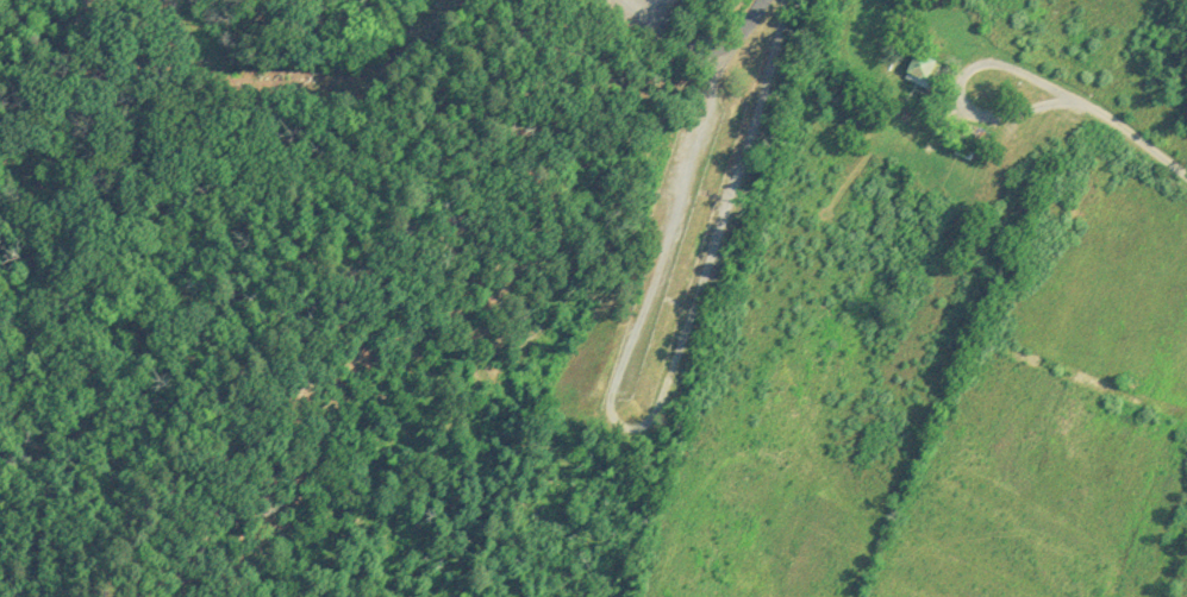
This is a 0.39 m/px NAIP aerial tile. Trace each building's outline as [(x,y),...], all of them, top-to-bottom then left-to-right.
[(913,50),(938,61),(929,82),(904,71),(913,50)] [(902,105),(908,108),(906,115),(899,112),(902,105)] [(850,111),(862,117),(854,131),(843,124),(850,111)] [(966,119),(986,128),(980,140),(960,131),(966,119)]
